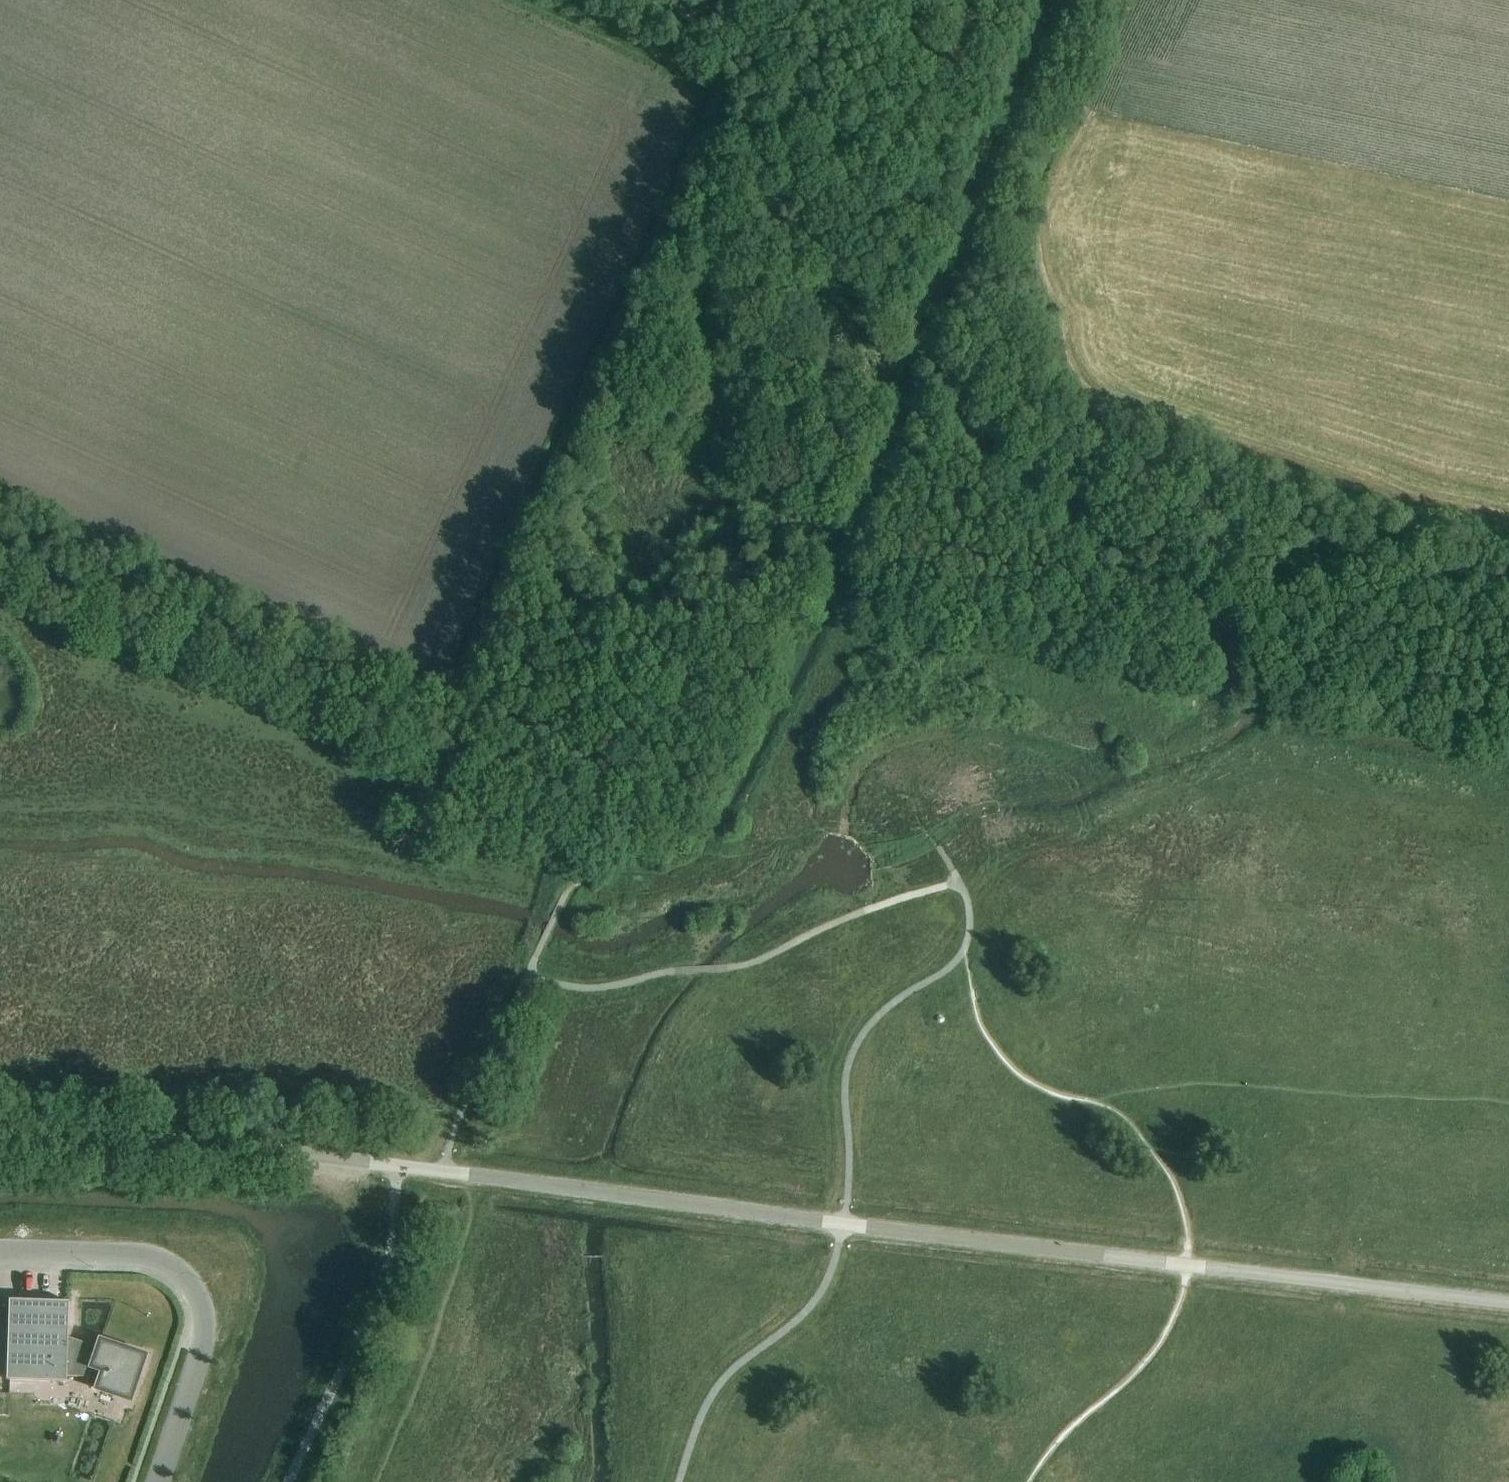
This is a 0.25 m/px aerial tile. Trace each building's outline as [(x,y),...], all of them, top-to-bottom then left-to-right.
[(88,1378),(85,1385),(129,1400),(144,1357),(100,1342),(98,1348),(67,1338),(68,1302),(9,1301),(6,1380),(66,1382),(66,1377),(88,1378)]
